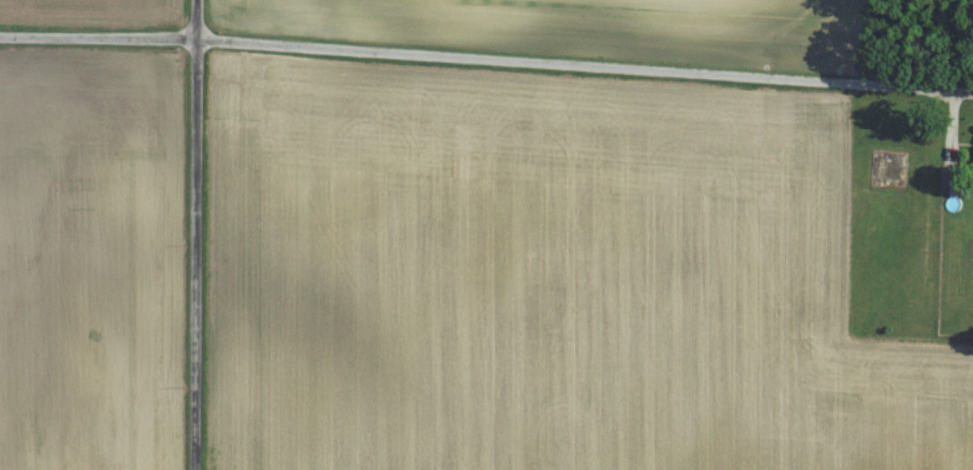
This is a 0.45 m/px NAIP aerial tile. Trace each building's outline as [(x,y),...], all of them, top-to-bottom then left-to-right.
[(907,185),(907,151),(886,151),(886,185),(907,185)] [(945,187),(959,186),(957,165),(943,167),(945,187)]
